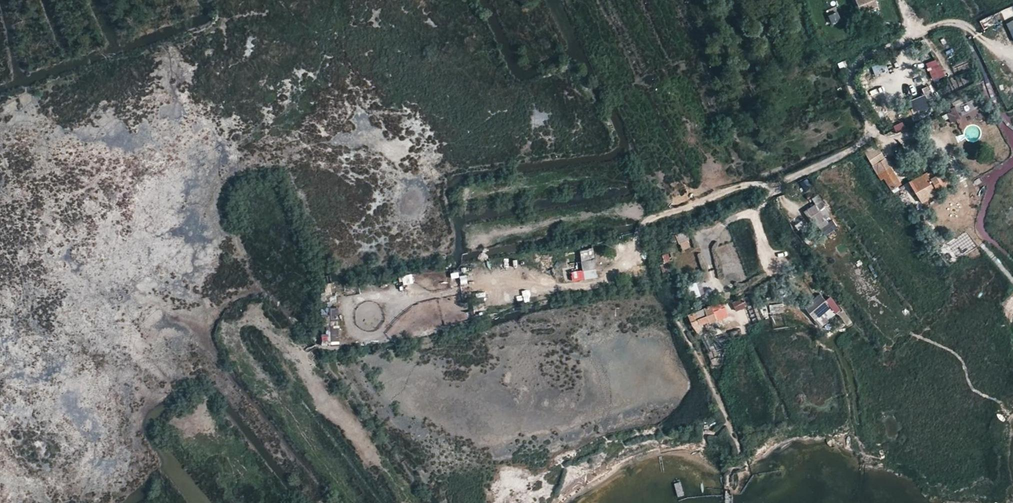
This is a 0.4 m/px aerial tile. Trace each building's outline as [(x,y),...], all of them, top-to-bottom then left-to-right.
[(859,6),(862,13),(877,5),(874,0),(871,0),(859,6)] [(836,8),(826,11),(830,25),(840,22),(836,8)] [(981,21),(984,28),(991,25),(988,17),(981,21)] [(926,64),(933,81),(945,76),(938,59),(926,64)] [(871,66),(874,75),(888,71),(885,62),(871,66)] [(908,93),(911,101),(925,96),(926,99),(931,97),(928,86),(908,93)] [(896,132),(905,128),(903,122),(893,126),(896,132)] [(888,193),(901,186),(878,144),(865,151),(888,193)] [(906,179),(922,204),(938,193),(935,188),(940,184),(935,176),(931,180),(926,173),(919,178),(915,173),(906,179)] [(806,210),(810,215),(819,209),(814,203),(806,210)] [(674,237),(678,245),(680,244),(688,240),(689,239),(684,231),(674,237)] [(688,240),(680,244),(682,251),(691,247),(688,240)] [(582,263),(583,271),(596,268),(595,261),(582,263)] [(451,279),(459,278),(458,270),(449,271),(451,279)] [(413,274),(402,275),(403,285),(415,283),(413,274)] [(332,282),(323,284),(326,300),(335,298),(332,282)] [(803,307),(813,318),(828,306),(835,312),(839,309),(828,297),(824,301),(818,294),(803,307)] [(446,326),(464,322),(457,295),(439,300),(446,326)] [(732,302),(735,310),(746,305),(742,297),(732,302)] [(693,313),(696,319),(703,316),(706,321),(714,317),(708,305),(693,313)] [(828,306),(813,318),(819,325),(835,312),(828,306)] [(332,317),(332,344),(339,344),(339,307),(321,308),(322,317),(332,317)] [(322,345),(332,344),(331,330),(321,331),(322,345)]
